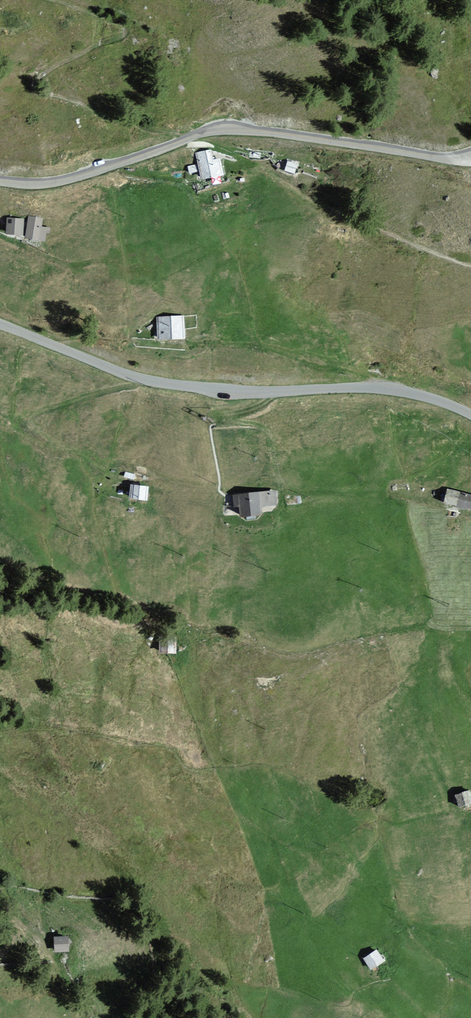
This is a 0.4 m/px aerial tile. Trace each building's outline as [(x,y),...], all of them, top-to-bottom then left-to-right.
[(208,154),(193,156),(196,183),(218,180),(216,163),(209,163),(208,154)] [(295,166),(283,162),(280,171),(291,175),(295,166)] [(2,219),(0,237),(0,238),(17,240),(19,221),(2,219)] [(43,224),(26,219),(19,240),(36,245),(43,224)] [(179,317),(153,317),(153,340),(179,340),(179,317)] [(143,488),(126,485),(124,500),(141,503),(143,488)] [(444,491),(441,506),(470,513),(470,497),(444,491)] [(253,494),(233,495),(234,518),(255,517),(255,508),(272,507),(271,493),(253,494)] [(154,641),(154,654),(172,655),(173,642),(154,641)] [(466,793),(450,795),(451,807),(467,805),(466,793)] [(68,938),(55,938),(56,951),(68,950),(68,938)] [(372,951),(359,959),(366,970),(379,962),(372,951)]
